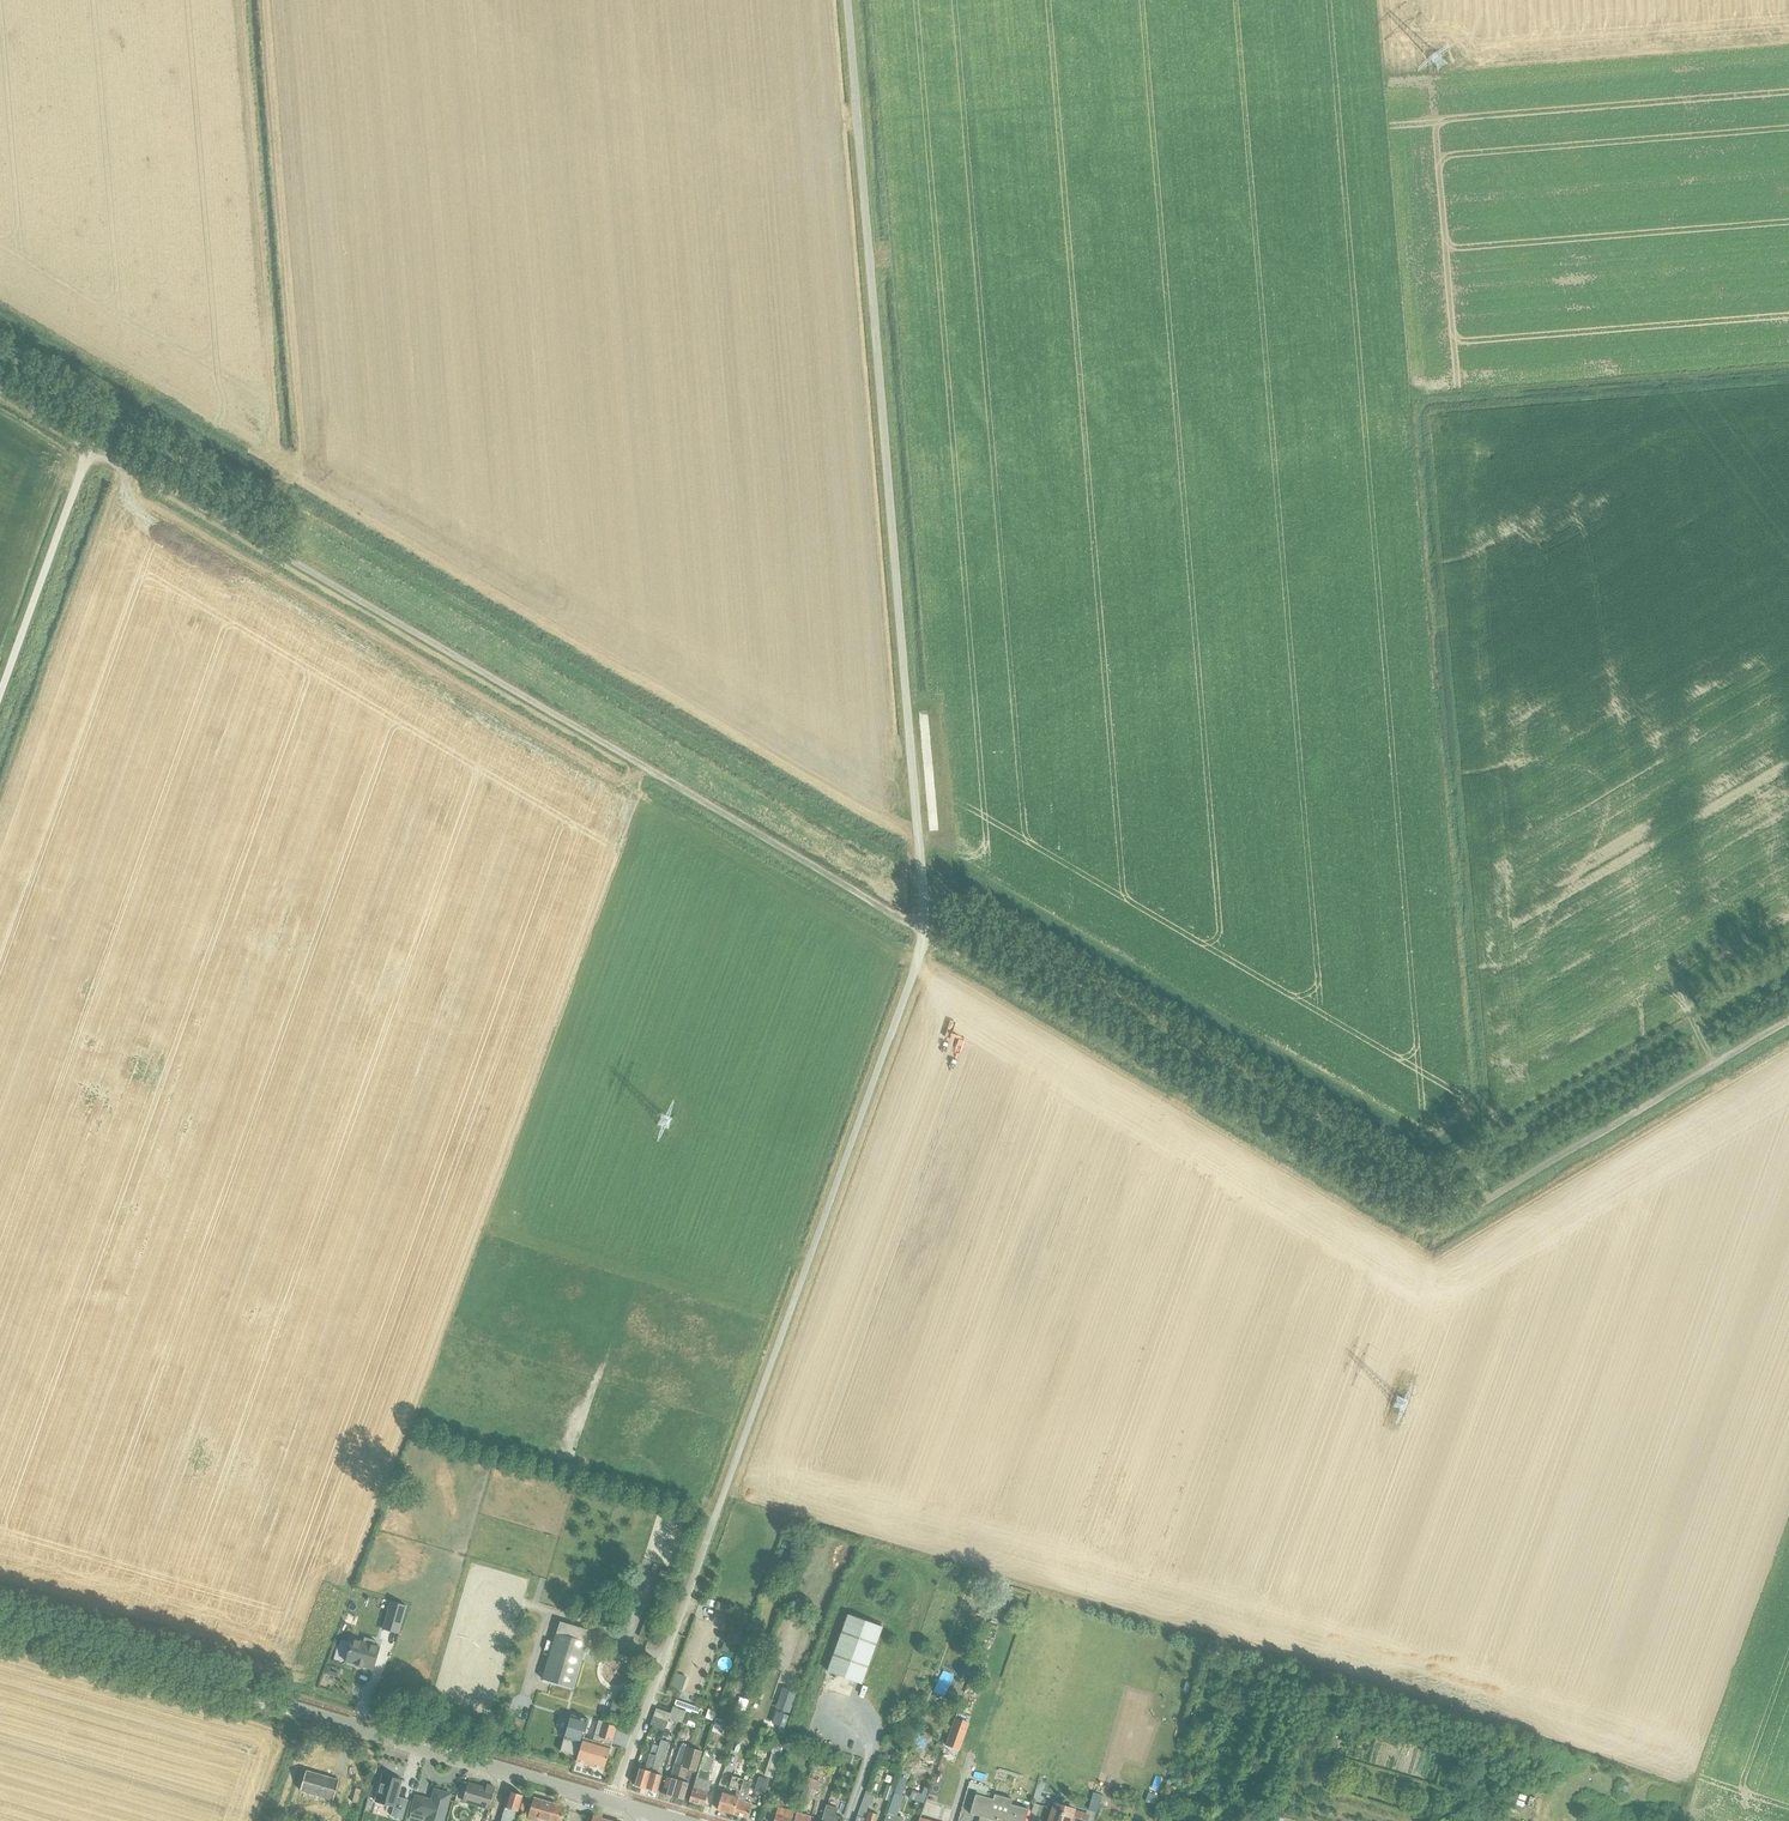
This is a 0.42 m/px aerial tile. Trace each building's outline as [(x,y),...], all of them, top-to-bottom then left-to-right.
[(749,1594),(748,1599),(757,1602),(759,1596),(749,1594)] [(391,1601),(383,1629),(398,1634),(406,1606),(391,1601)] [(848,1614),(827,1671),(862,1684),(883,1627),(848,1614)] [(543,1679),(573,1688),(590,1631),(560,1622),(543,1679)] [(699,1690),(719,1625),(711,1623),(709,1631),(700,1629),(697,1636),(690,1634),(679,1670),(680,1670),(676,1685),(687,1688),(687,1686),(699,1690)] [(363,1642),(352,1639),(345,1662),(357,1665),(357,1666),(362,1667),(362,1666),(374,1670),(381,1647),(374,1645),(376,1640),(365,1637),(363,1642)] [(739,1704),(748,1707),(752,1698),(743,1694),(739,1704)] [(700,1714),(702,1709),(676,1699),(674,1705),(700,1714)] [(609,1715),(622,1720),(627,1706),(614,1701),(609,1715)] [(671,1714),(669,1718),(682,1723),(686,1712),(673,1707),(671,1714)] [(708,1742),(712,1743),(716,1733),(722,1735),(730,1711),(720,1708),(717,1718),(716,1717),(708,1742)] [(669,1718),(671,1714),(657,1709),(654,1717),(668,1722),(669,1718)] [(570,1718),(560,1751),(577,1756),(576,1761),(604,1769),(611,1746),(613,1741),(601,1737),(594,1735),(593,1741),(583,1738),(589,1720),(575,1715),(574,1719),(570,1718)] [(668,1722),(654,1717),(650,1726),(665,1731),(668,1722)] [(955,1719),(946,1745),(959,1750),(969,1723),(955,1719)] [(605,1723),(601,1737),(613,1741),(617,1727),(605,1723)] [(656,1756),(646,1789),(658,1792),(662,1775),(657,1774),(659,1766),(662,1767),(669,1742),(660,1739),(658,1745),(656,1753),(655,1756),(656,1756)] [(666,1776),(661,1793),(669,1795),(673,1796),(688,1748),(688,1747),(689,1743),(683,1741),(671,1778),(666,1776)] [(736,1756),(743,1759),(748,1747),(741,1744),(736,1756)] [(756,1774),(773,1779),(783,1748),(774,1745),(765,1771),(758,1769),(756,1774)] [(1201,1745),(1199,1751),(1212,1755),(1213,1750),(1201,1745)] [(688,1748),(673,1796),(675,1797),(684,1800),(689,1783),(684,1781),(687,1768),(696,1771),(702,1751),(688,1747),(688,1748)] [(634,1785),(646,1789),(656,1756),(655,1756),(650,1754),(645,1770),(639,1768),(634,1785)] [(704,1756),(700,1769),(710,1772),(714,1759),(704,1756)] [(694,1786),(689,1801),(704,1806),(709,1790),(711,1782),(707,1780),(710,1772),(700,1769),(697,1777),(694,1786)] [(299,1795),(332,1805),(338,1784),(304,1775),(299,1795)] [(375,1801),(394,1806),(391,1816),(402,1819),(408,1799),(398,1796),(403,1780),(383,1775),(375,1801)] [(722,1793),(717,1809),(734,1814),(739,1795),(744,1779),(733,1776),(729,1788),(737,1790),(735,1797),(722,1793)] [(809,1777),(806,1787),(805,1787),(799,1804),(807,1806),(810,1797),(814,1798),(817,1790),(818,1791),(822,1781),(809,1777)] [(739,1795),(734,1814),(748,1818),(752,1804),(745,1802),(748,1792),(751,1782),(744,1779),(739,1795)] [(463,1801),(489,1809),(495,1787),(487,1785),(486,1788),(468,1783),(463,1801)] [(793,1784),(789,1797),(797,1800),(801,1787),(793,1784)] [(882,1799),(890,1801),(895,1787),(887,1785),(882,1799)] [(352,1786),(347,1805),(357,1808),(363,1789),(352,1786)] [(411,1812),(427,1816),(426,1820),(443,1820),(451,1794),(435,1789),(432,1800),(416,1796),(411,1812)] [(857,1816),(856,1820),(864,1820),(865,1818),(862,1817),(864,1812),(867,1813),(869,1805),(872,1806),(875,1795),(873,1795),(874,1791),(865,1789),(857,1816)] [(1519,1803),(1527,1805),(1530,1793),(1522,1791),(1519,1803)] [(523,1795),(510,1792),(502,1818),(511,1820),(516,1820),(523,1795)] [(1028,1809),(1011,1804),(1012,1799),(994,1794),(993,1799),(975,1794),(970,1814),(980,1817),(978,1820),(1025,1820),(1028,1809)] [(902,1818),(896,1816),(900,1802),(896,1801),(898,1797),(893,1795),(884,1820),(901,1820),(902,1818)] [(534,1798),(532,1805),(529,1804),(525,1817),(529,1818),(528,1819),(535,1820),(542,1820),(547,1820),(561,1820),(565,1807),(534,1798)] [(1091,1807),(1098,1808),(1099,1800),(1092,1799),(1091,1807)] [(1089,1815),(1074,1811),(1074,1809),(1054,1804),(1049,1820),(1087,1820),(1089,1815)] [(790,1809),(778,1806),(774,1820),(791,1820),(794,1811),(790,1809)] [(840,1817),(835,1816),(837,1809),(827,1806),(822,1820),(839,1820),(840,1817)] [(877,1814),(869,1812),(866,1820),(875,1820),(877,1814)] [(811,1817),(796,1813),(794,1820),(810,1820),(811,1817)]
